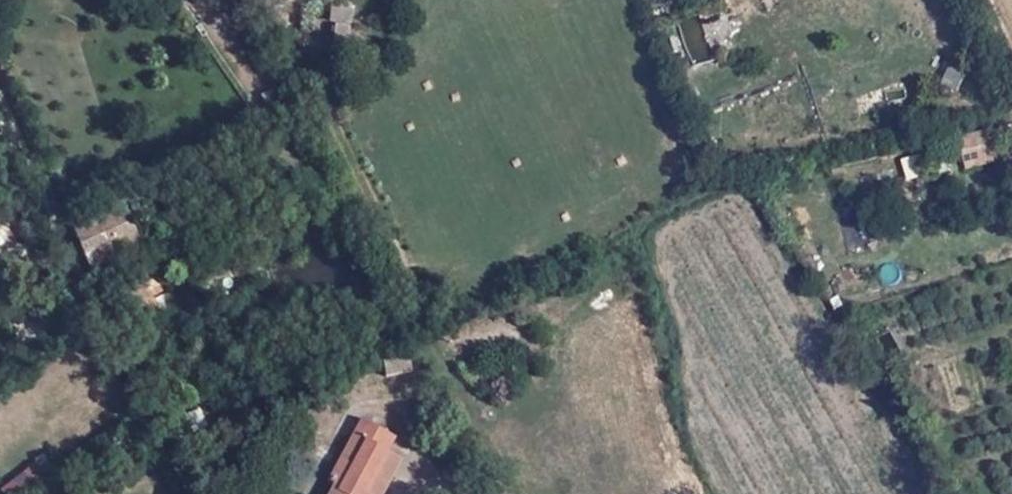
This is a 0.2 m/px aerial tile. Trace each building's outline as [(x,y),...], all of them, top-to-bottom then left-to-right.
[(322,34),(349,37),(353,5),(325,2),(322,34)] [(955,136),(959,152),(989,144),(985,129),(955,136)] [(989,144),(959,152),(963,169),(993,161),(989,144)] [(127,197),(71,220),(92,270),(111,263),(142,339),(179,324),(127,197)] [(358,413),(325,482),(330,488),(327,493),(387,493),(407,453),(392,446),(398,433),(358,413)] [(33,482),(22,468),(0,485),(0,488),(5,493),(16,493),(33,482)]
